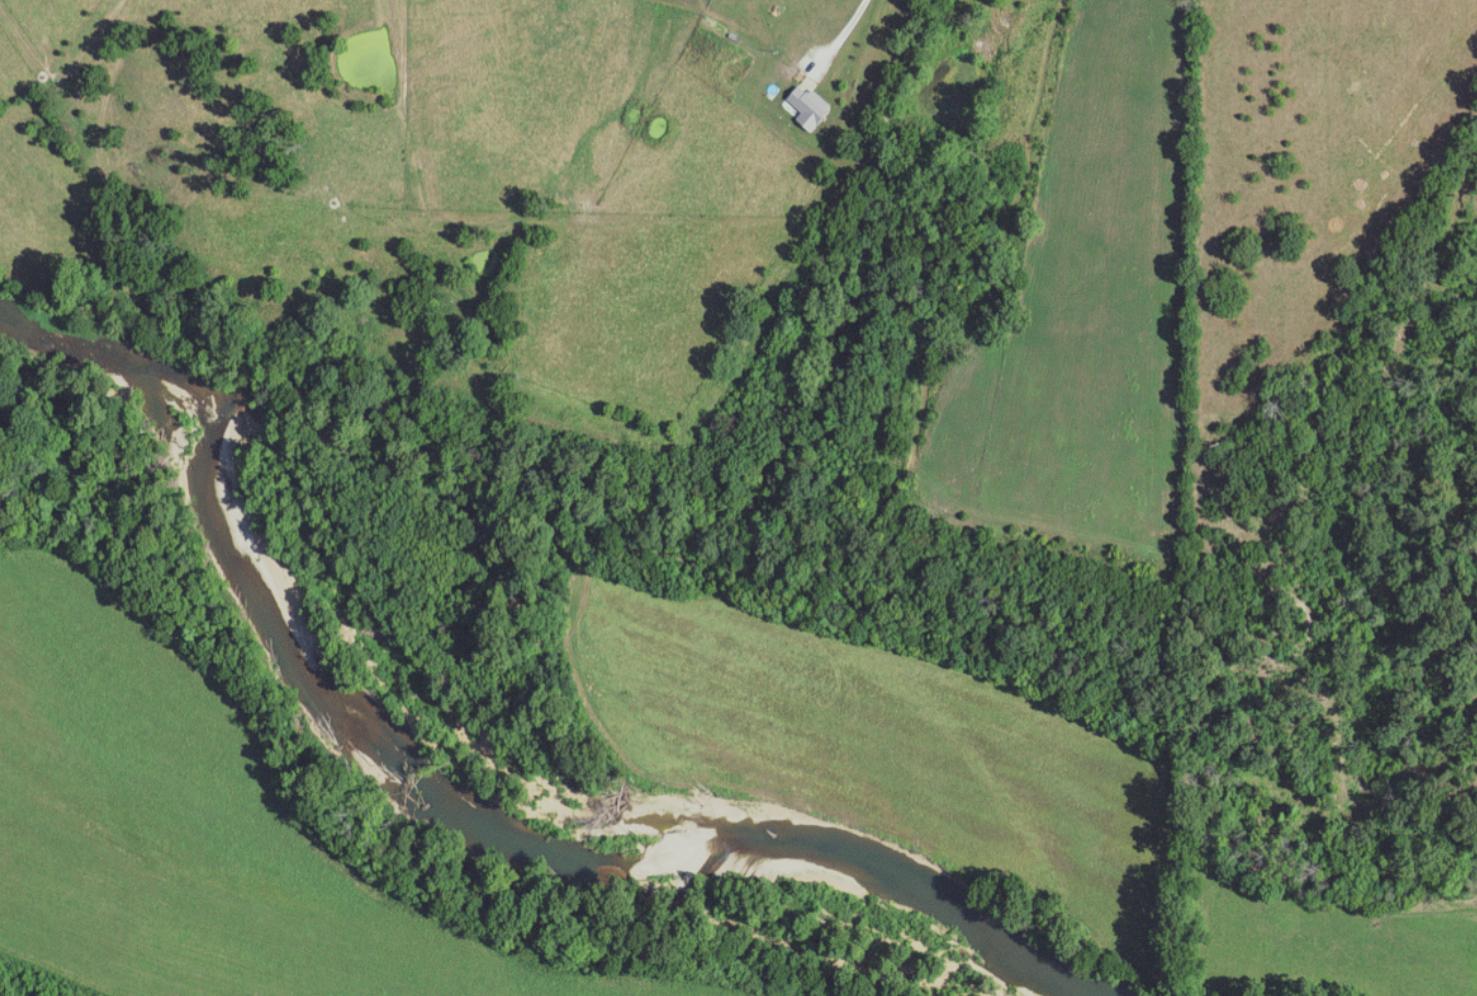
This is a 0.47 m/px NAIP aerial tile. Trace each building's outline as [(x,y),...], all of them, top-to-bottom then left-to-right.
[(803,119),(820,131),(839,105),(817,89),(814,93),(804,86),(793,100),(808,111),(803,119)]
